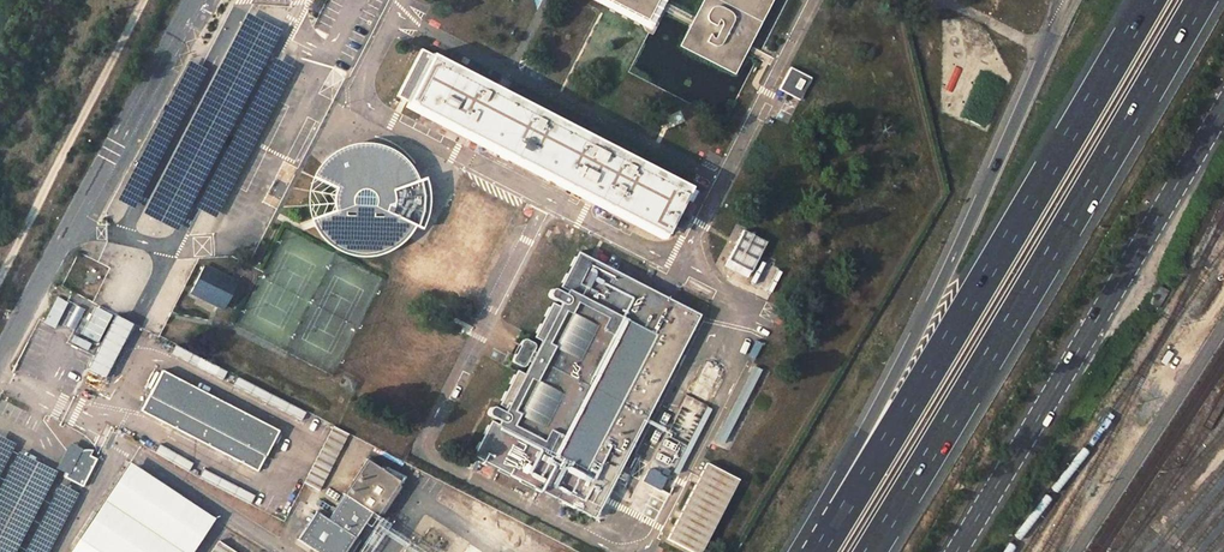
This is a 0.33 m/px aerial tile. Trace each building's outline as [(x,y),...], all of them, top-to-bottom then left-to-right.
[(647,20),(657,0),(609,0),(647,20)] [(686,43),(733,67),(767,0),(708,0),(686,43)] [(431,54),(407,101),(666,235),(689,192),(687,191),(689,186),(431,54)] [(798,102),(809,81),(788,70),(777,91),(798,102)] [(363,135),(345,137),(327,143),(312,156),(302,174),(298,194),(302,214),(312,231),(327,244),(346,252),(367,252),(386,245),(402,232),(409,221),(415,223),(418,215),(420,204),(420,192),(419,180),(415,172),(411,172),(408,164),(396,150),(381,140),(363,135)] [(746,224),(728,258),(752,271),(770,237),(746,224)] [(490,419),(472,454),(595,517),(701,314),(578,249),(560,285),(566,288),(565,292),(555,287),(552,289),(548,293),(560,302),(559,304),(551,301),(534,335),(541,338),(535,351),(531,349),(534,344),(532,342),(529,340),(527,339),(522,339),(521,340),(511,357),(516,362),(519,364),(520,365),(523,364),(526,358),(530,360),(523,373),(516,369),(498,402),(505,406),(505,407),(504,409),(503,409),(492,405),(489,407),(489,409),(489,412),(500,419),(498,422),(490,419)] [(752,271),(728,258),(723,267),(748,279),(752,271)] [(205,265),(192,292),(223,307),(236,280),(205,265)] [(312,365),(309,371),(325,380),(328,374),(312,365)] [(167,371),(145,411),(261,473),(282,434),(167,371)] [(94,462),(70,448),(55,475),(80,490),(94,462)] [(128,466),(70,551),(194,551),(214,524),(128,466)] [(300,539),(321,551),(346,551),(373,510),(348,494),(332,519),(319,511),(300,539)]
